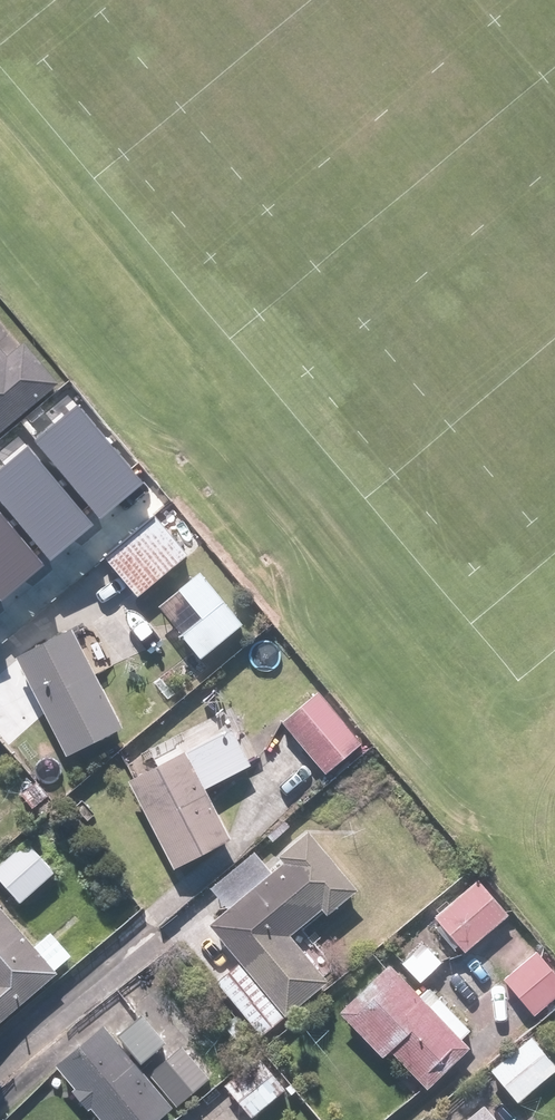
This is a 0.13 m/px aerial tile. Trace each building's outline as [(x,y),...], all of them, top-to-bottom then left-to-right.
[(63,383),(28,343),(12,356),(0,343),(0,436),(63,383)] [(38,442),(101,517),(143,481),(80,406),(38,442)] [(48,560),(90,524),(26,450),(0,472),(0,504),(48,560)] [(4,597),(46,561),(0,508),(0,593),(4,597)] [(163,519),(112,561),(142,596),(192,555),(163,519)] [(204,572),(181,591),(204,619),(182,637),(202,661),(248,623),(204,572)] [(76,628),(22,656),(72,754),(127,727),(76,628)] [(322,693),(287,723),(329,773),(365,743),(322,693)] [(235,727),(134,779),(179,866),(235,837),(210,788),(255,765),(235,727)] [(361,887),(311,827),(268,862),(259,851),(215,887),(231,906),(212,921),(289,1014),(331,979),(293,933),(325,906),(330,912),(361,887)] [(0,868),(0,877),(23,903),(59,872),(31,841),(0,868)] [(481,878),(437,914),(467,949),(510,913),(481,878)] [(0,903),(0,1015),(6,1022),(62,972),(59,969),(75,955),(54,932),(39,945),(1,902),(0,903)] [(415,951),(404,961),(422,981),(443,961),(429,946),(419,955),(415,951)] [(507,978),(536,1013),(554,997),(554,969),(540,950),(507,978)] [(393,962),(343,1009),(386,1053),(415,1026),(417,1028),(395,1049),(430,1086),(473,1045),(464,1036),(473,1027),(432,985),(424,993),(393,962)] [(58,1063),(105,1119),(157,1119),(176,1105),(140,1061),(144,1057),(145,1059),(169,1040),(146,1011),(122,1031),(137,1049),(132,1052),(108,1022),(58,1063)] [(493,1069),(520,1100),(554,1071),(554,1062),(533,1036),(493,1069)] [(184,1044),(151,1072),(178,1104),(212,1077),(184,1044)] [(261,1055),(227,1084),(253,1116),(288,1087),(261,1055)] [(465,1119),(503,1119),(487,1102),(465,1119)]
